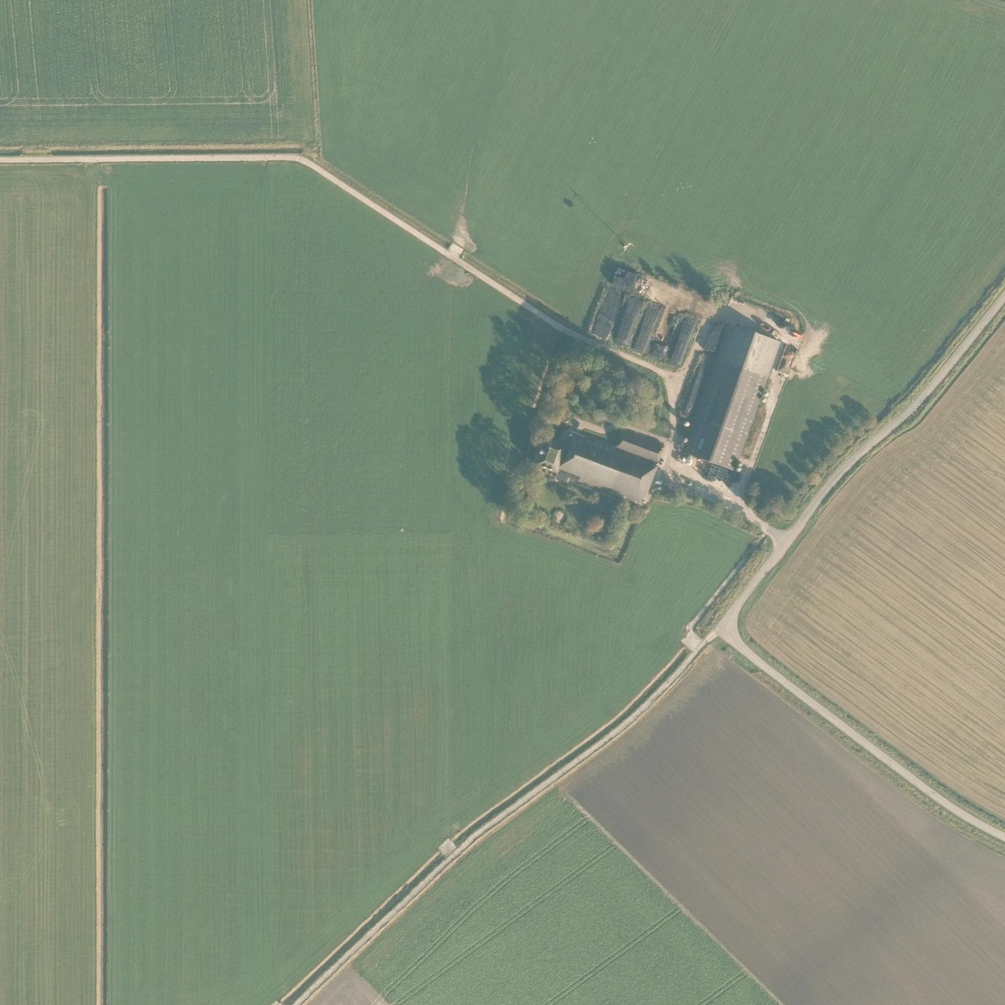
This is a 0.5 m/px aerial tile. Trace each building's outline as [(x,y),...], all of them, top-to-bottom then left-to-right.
[(673,331),(675,323),(661,319),(659,327),(673,331)] [(685,453),(735,470),(780,342),(731,324),(685,453)] [(536,465),(557,473),(556,477),(567,482),(568,477),(642,505),(664,445),(622,430),(616,447),(585,435),(584,436),(572,432),(566,446),(545,438),(536,465)]
